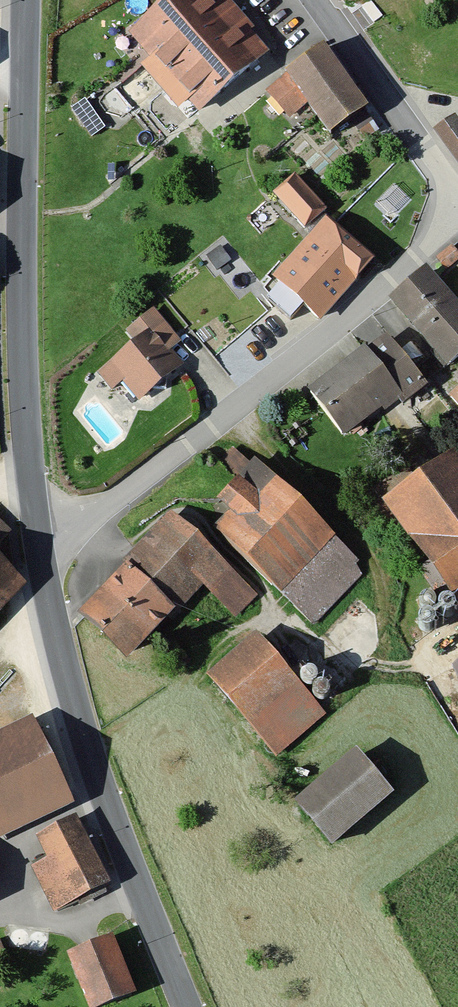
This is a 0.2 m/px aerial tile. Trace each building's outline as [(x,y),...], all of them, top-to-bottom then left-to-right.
[(228,0),(168,0),(132,31),(202,112),(272,52),(228,0)] [(373,110),(327,50),(271,93),(291,119),(308,105),(334,139),(373,110)] [(456,115),(436,131),(457,160),(457,118),(456,115)] [(306,226),(324,208),(292,176),(274,194),(306,226)] [(376,260),(328,217),(273,279),(321,322),(376,260)] [(451,246),(437,258),(445,268),(457,258),(457,255),(451,246)] [(430,267),(390,300),(447,368),(457,359),(457,301),(430,267)] [(181,343),(154,309),(125,332),(136,345),(101,372),(129,408),(179,370),(167,354),(181,343)] [(423,382),(390,336),(314,389),(346,436),(423,382)] [(457,400),(457,383),(449,391),(457,400)] [(386,505),(457,603),(457,453),(386,505)] [(366,569),(258,465),(221,503),(232,515),(217,531),(313,623),(366,569)] [(257,597),(171,517),(79,615),(132,664),(203,588),(236,619),(257,597)] [(0,554),(0,620),(33,585),(0,554)] [(326,716),(257,637),(208,680),(277,759),(326,716)] [(0,738),(0,841),(71,808),(31,724),(0,738)] [(357,756),(297,806),(332,848),(392,798),(357,756)] [(111,885),(78,819),(36,839),(48,862),(34,869),(56,912),(111,885)] [(15,949),(18,950),(20,951),(23,950),(25,949),(26,947),(27,944),(27,942),(26,940),(25,938),(23,936),(20,935),(18,936),(16,937),(14,938),(13,940),(12,943),(12,945),(14,948),(15,949)] [(35,953),(38,954),(40,953),(42,952),(44,950),(45,948),(45,946),(45,943),(43,941),(41,940),(39,939),(36,939),(34,940),(33,941),(31,943),(31,946),(31,948),(32,950),(33,952),(35,953)] [(70,958),(89,1006),(108,1006),(135,996),(113,941),(70,958)]
